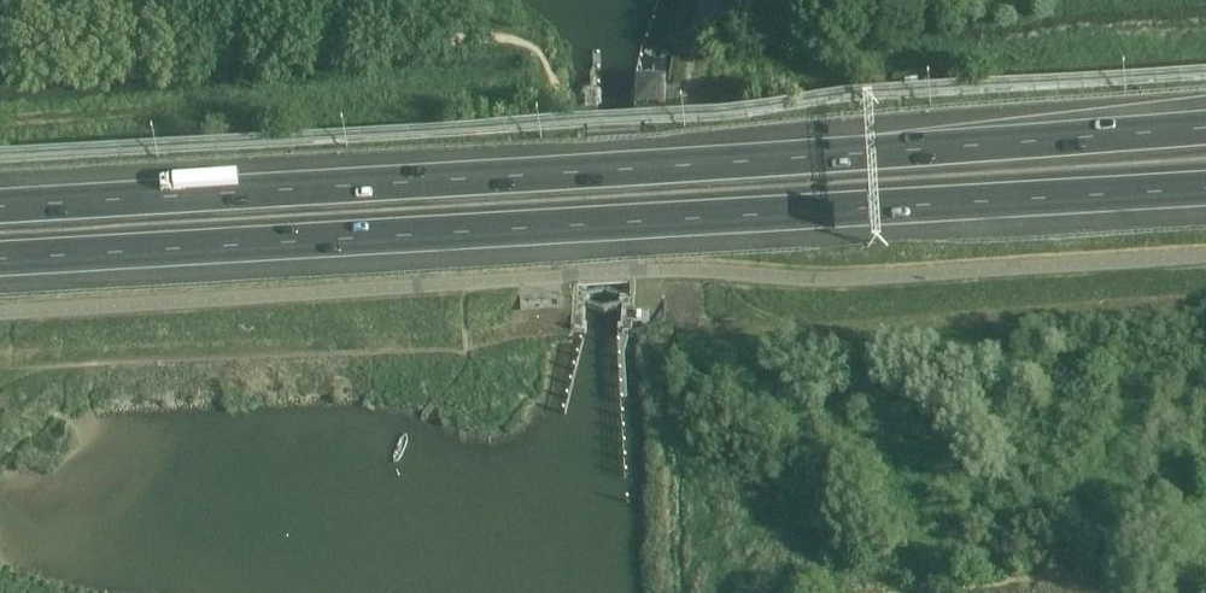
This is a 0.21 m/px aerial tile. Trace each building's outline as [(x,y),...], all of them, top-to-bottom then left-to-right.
[(638,96),(637,104),(642,104),(659,105),(661,84),(646,83),(639,83),(638,92),(638,96)]
